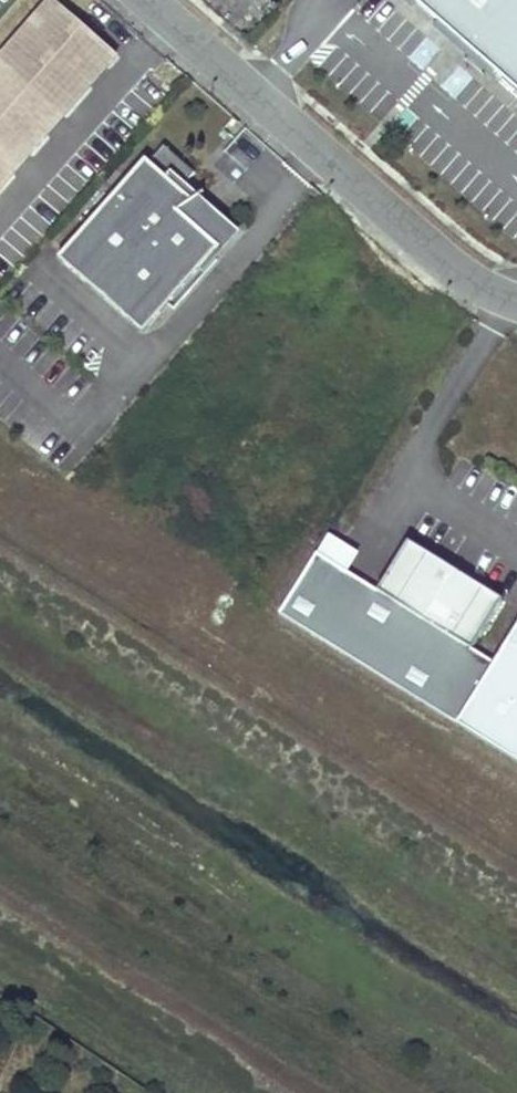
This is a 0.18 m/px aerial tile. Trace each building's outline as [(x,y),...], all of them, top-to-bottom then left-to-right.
[(110,57),(46,0),(0,52),(0,182),(110,57)] [(516,90),(516,0),(414,0),(516,90)] [(228,235),(178,190),(192,174),(161,147),(147,164),(143,160),(56,260),(140,334),(166,305),(171,310),(214,261),(209,256),(228,235)] [(472,650),(503,600),(491,592),(408,542),(377,592),(315,554),(276,616),(455,726),(495,664),(472,650)] [(495,664),(455,726),(516,766),(516,630),(495,664)]
